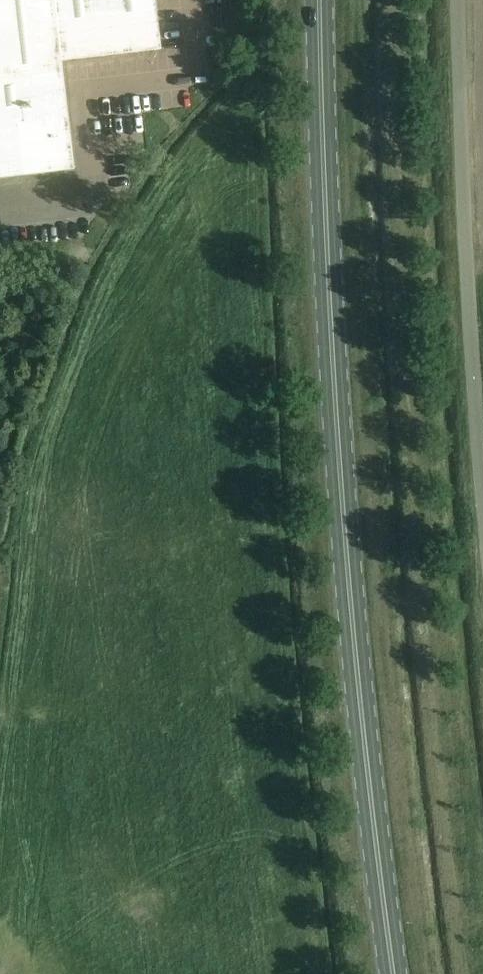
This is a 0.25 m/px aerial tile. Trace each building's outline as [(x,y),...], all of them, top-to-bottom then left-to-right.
[(74,166),(62,58),(161,46),(156,0),(0,0),(0,175),(74,166)]
